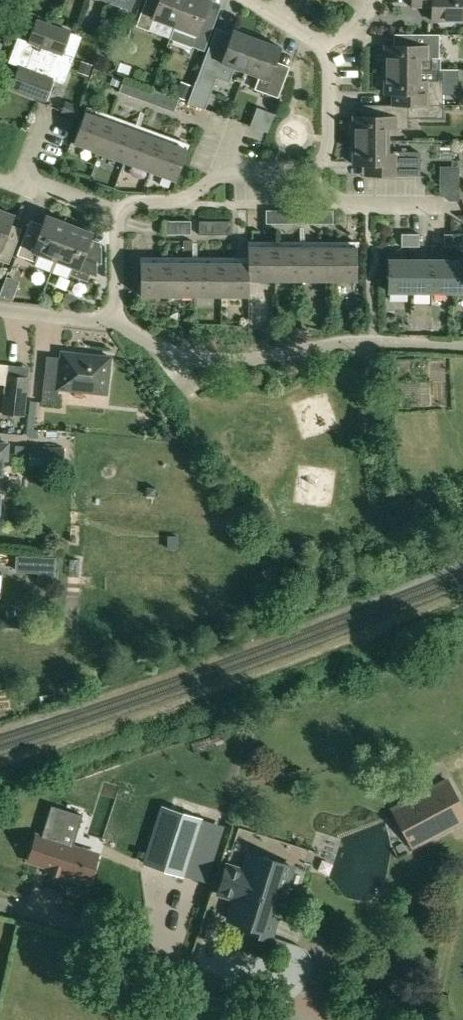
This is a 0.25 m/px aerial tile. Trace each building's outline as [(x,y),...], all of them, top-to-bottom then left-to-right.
[(170,37),(184,0),(159,0),(158,2),(153,0),(146,0),(137,25),(149,30),(154,18),(174,26),(170,37)] [(214,22),(202,18),(208,0),(184,0),(170,37),(204,50),(214,22)] [(457,20),(462,20),(462,0),(411,0),(411,5),(431,5),(431,20),(436,20),(440,25),(452,25),(457,20)] [(32,51),(30,56),(69,71),(74,57),(63,52),(70,32),(36,19),(28,41),(37,44),(35,50),(32,51)] [(235,67),(244,71),(257,38),(232,29),(227,43),(212,37),(195,80),(213,87),(216,78),(229,83),(235,67)] [(438,68),(431,68),(431,57),(439,57),(439,33),(411,33),(411,45),(384,45),(383,68),(438,69),(438,68)] [(259,76),(254,88),(277,97),(286,75),(272,70),(281,47),(257,38),(244,71),(259,76)] [(64,84),(69,71),(30,56),(28,60),(29,64),(27,69),(18,66),(10,87),(45,100),(53,80),(64,84)] [(89,77),(89,76),(90,75),(90,76),(93,64),(81,60),(77,73),(89,77)] [(410,92),(410,104),(442,104),(442,80),(438,80),(438,69),(383,68),(383,92),(410,92)] [(113,77),(110,84),(120,87),(123,80),(113,77)] [(174,112),(179,99),(123,79),(123,80),(120,87),(119,91),(174,112)] [(75,117),(80,106),(65,101),(61,112),(75,117)] [(352,136),(352,139),(387,140),(387,128),(407,128),(407,117),(442,117),(442,104),(410,104),(379,104),(379,116),(352,116),(352,119),(348,122),(348,133),(352,136)] [(74,143),(98,152),(112,116),(86,106),(85,112),(74,143)] [(98,152),(124,161),(138,125),(112,116),(98,152)] [(124,161),(150,171),(163,135),(138,125),(124,161)] [(175,180),(186,149),(187,149),(189,144),(163,135),(150,171),(175,180)] [(352,160),(352,163),(379,163),(379,175),(407,175),(407,176),(421,176),(421,151),(387,151),(387,140),(352,139),(352,143),(348,146),(348,157),(352,160)] [(461,177),(441,176),(441,191),(451,198),(461,199),(461,177)] [(19,235),(7,231),(13,215),(0,210),(0,260),(8,263),(19,235)] [(266,210),(265,224),(274,224),(274,210),(266,210)] [(274,210),(274,224),(282,224),(282,210),(274,210)] [(282,210),(282,224),(291,224),(291,210),(282,210)] [(333,210),(319,210),(320,224),(333,224),(333,210)] [(36,262),(35,265),(51,271),(69,223),(46,214),(39,232),(28,227),(17,255),(36,262)] [(199,234),(208,234),(208,221),(199,221),(199,234)] [(215,221),(215,234),(223,234),(223,221),(215,221)] [(223,221),(223,234),(232,234),(232,221),(223,221)] [(67,277),(68,274),(87,281),(97,253),(86,249),(92,232),(69,223),(51,271),(67,277)] [(401,233),(401,246),(410,246),(411,234),(401,233)] [(411,234),(410,246),(419,246),(419,234),(411,234)] [(443,234),(443,247),(453,247),(453,234),(443,234)] [(453,234),(453,247),(462,247),(462,234),(453,234)] [(246,279),(247,279),(274,279),(274,241),(248,241),(248,247),(246,247),(246,257),(246,279)] [(301,241),(274,241),(274,279),(301,279),(301,241)] [(301,279),(327,279),(328,241),(301,241),(301,279)] [(355,279),(355,247),(357,247),(357,241),(328,241),(327,279),(355,279)] [(139,295),(166,295),(166,257),(140,256),(140,262),(139,262),(139,295)] [(166,295),(193,295),(193,257),(166,257),(166,295)] [(193,295),(220,295),(220,257),(193,257),(193,295)] [(247,295),(247,279),(246,279),(246,257),(220,257),(220,295),(247,295)] [(387,290),(409,291),(409,259),(387,259),(387,290)] [(409,291),(430,291),(431,259),(409,259),(409,291)] [(430,291),(452,291),(452,259),(431,259),(430,291)] [(452,259),(452,291),(462,291),(462,260),(452,259)] [(60,351),(60,355),(58,377),(44,376),(41,402),(56,403),(58,389),(106,394),(110,357),(60,351)] [(4,384),(1,412),(25,415),(29,376),(5,374),(4,384)] [(63,468),(64,448),(30,446),(29,466),(63,468)] [(167,535),(167,547),(177,548),(177,536),(167,535)] [(56,560),(16,558),(15,575),(38,576),(38,584),(54,585),(56,560)] [(393,809),(399,820),(406,816),(414,832),(407,836),(413,846),(462,820),(462,809),(448,780),(393,809)] [(37,835),(29,860),(50,867),(49,870),(63,875),(64,871),(80,876),(88,851),(73,846),(59,842),(66,821),(69,810),(51,805),(41,836),(37,835)] [(143,863),(183,876),(201,819),(162,806),(143,863)] [(69,810),(66,821),(79,825),(83,815),(69,810)] [(243,932),(272,941),(279,917),(274,915),(282,888),(289,890),(290,886),(299,889),(311,850),(239,828),(228,862),(225,861),(215,894),(232,899),(226,920),(244,926),(243,932)]
